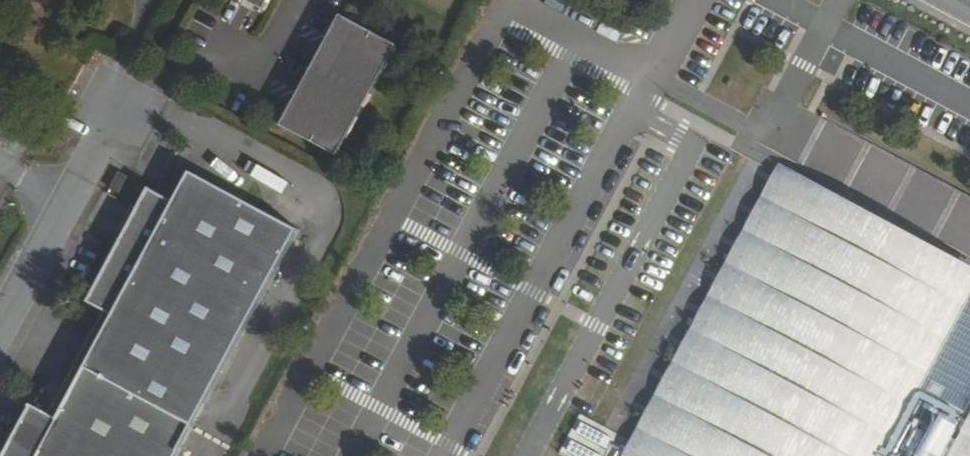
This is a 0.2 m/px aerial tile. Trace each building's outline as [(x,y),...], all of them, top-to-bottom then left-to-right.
[(266,0),(231,0),(258,15),(266,0)] [(392,49),(333,16),(272,128),(332,161),(392,49)] [(969,302),(969,265),(780,162),(772,177),(783,183),(780,188),(769,182),(754,211),(764,217),(762,222),(751,215),(737,242),(748,249),(745,254),(734,248),(719,276),(730,283),(727,288),(716,281),(710,291),(735,304),(789,204),(813,218),(824,197),(969,276),(907,392),(911,395),(963,298),(969,302)] [(769,182),(772,177),(769,175),(770,174),(758,167),(755,175),(765,182),(766,180),(769,182)] [(39,417),(22,408),(0,449),(0,455),(172,455),(290,236),(183,176),(166,208),(140,190),(127,213),(108,248),(76,307),(92,316),(102,323),(50,423),(39,417)] [(783,183),(772,177),(769,182),(780,188),(783,183)] [(907,392),(969,276),(824,197),(813,218),(789,204),(735,304),(700,369),(660,443),(653,455),(872,455),(907,392)] [(751,215),(754,211),(752,210),(751,208),(741,202),(737,208),(746,215),(751,215)] [(108,248),(127,213),(120,209),(103,244),(108,248)] [(764,217),(754,211),(751,215),(762,222),(764,217)] [(732,246),(734,248),(737,242),(723,234),(719,241),(730,249),(732,246)] [(737,242),(734,248),(745,254),(748,249),(737,242)] [(714,279),(716,281),(719,276),(716,275),(717,273),(705,267),(702,274),(713,281),(714,279)] [(719,276),(716,281),(727,288),(730,283),(719,276)] [(735,304),(710,291),(701,310),(709,315),(707,319),(698,314),(683,342),(694,349),(691,354),(681,347),(676,356),(700,369),(735,304)] [(963,298),(911,395),(878,455),(969,455),(969,302),(963,298)] [(698,314),(701,310),(698,308),(698,306),(686,300),(683,307),(695,314),(696,312),(698,314)] [(709,315),(701,310),(698,314),(707,319),(709,315)] [(92,316),(39,417),(50,423),(102,323),(92,316)] [(678,345),(681,347),(683,342),(669,333),(665,340),(676,347),(678,345)] [(683,342),(681,347),(691,354),(694,349),(683,342)] [(700,369),(676,356),(666,375),(676,381),(672,387),(663,380),(647,409),(658,415),(656,420),(645,413),(636,431),(660,443),(700,369)] [(663,380),(666,375),(652,366),(648,374),(659,381),(660,378),(663,380)] [(676,381),(666,375),(663,380),(672,387),(676,381)] [(911,395),(907,392),(872,455),(878,455),(911,395)] [(643,412),(645,413),(647,409),(646,408),(646,406),(634,399),(630,407),(642,414),(643,412)] [(647,409),(645,413),(656,420),(658,415),(647,409)] [(636,431),(630,442),(641,447),(639,453),(627,446),(622,455),(653,455),(660,443),(636,431)] [(627,446),(630,442),(626,440),(627,439),(616,432),(613,440),(623,446),(624,444),(627,446)] [(641,447),(630,442),(627,446),(639,453),(641,447)]
